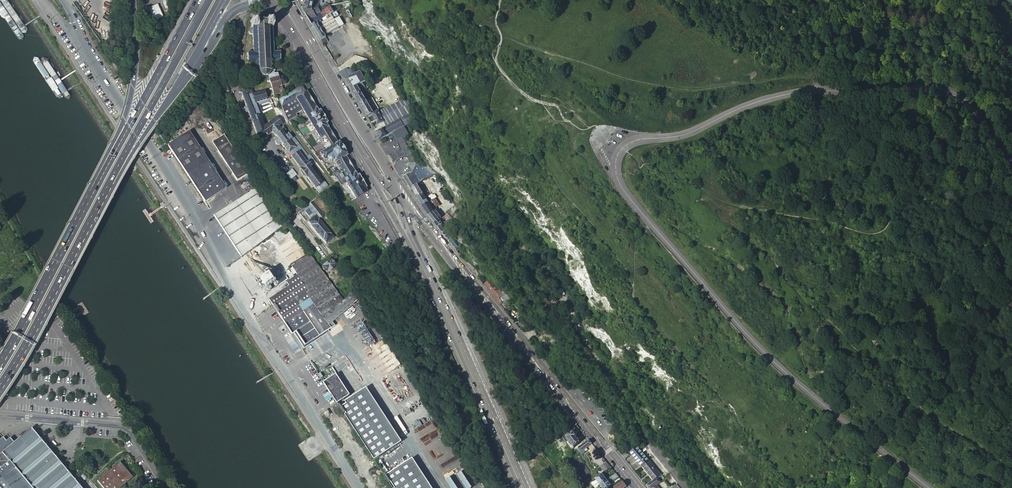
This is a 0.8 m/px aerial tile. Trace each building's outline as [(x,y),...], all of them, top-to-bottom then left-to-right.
[(304,13),(321,7),(327,5),(329,5),(333,4),(333,0),(323,0),(321,1),(320,4),(314,2),(308,0),(307,0),(306,2),(305,5),(304,7),(303,9),(302,9),(304,13)] [(163,17),(157,5),(149,9),(154,21),(163,17)] [(321,7),(304,13),(306,16),(312,26),(318,22),(321,21),(331,14),(333,12),(329,5),(327,5),(328,8),(323,11),(321,7)] [(339,28),(331,14),(321,21),(329,34),(339,28)] [(273,28),(274,28),(274,27),(273,26),(273,22),(274,21),(273,21),(272,21),(272,19),(271,19),(271,21),(268,21),(267,19),(266,19),(266,21),(265,21),(265,20),(264,20),(264,21),(260,21),(260,20),(259,21),(257,21),(257,20),(256,20),(256,21),(252,21),(252,20),(251,20),(251,22),(250,22),(250,23),(251,23),(251,27),(250,27),(250,28),(251,28),(251,29),(252,29),(252,30),(251,30),(250,30),(249,31),(249,32),(249,33),(250,34),(250,35),(251,35),(252,35),(253,36),(252,36),(252,37),(253,37),(253,40),(252,40),(252,41),(253,41),(253,45),(252,45),(253,45),(253,46),(252,46),(252,48),(253,48),(253,49),(253,50),(254,53),(248,53),(247,53),(247,54),(247,58),(247,57),(247,59),(248,62),(247,62),(247,63),(248,64),(249,64),(249,65),(250,66),(251,66),(251,67),(251,66),(252,66),(252,65),(253,65),(253,64),(253,63),(254,63),(254,65),(254,66),(254,67),(254,70),(254,72),(255,72),(255,71),(259,71),(259,72),(260,72),(260,73),(260,74),(260,75),(261,75),(261,76),(262,77),(262,76),(262,77),(263,77),(264,77),(265,77),(266,77),(267,76),(267,77),(268,76),(268,75),(268,74),(269,82),(267,82),(267,83),(269,83),(269,84),(270,83),(272,88),(271,88),(271,89),(270,90),(270,91),(272,91),(273,94),(271,95),(270,97),(271,98),(274,97),(274,96),(276,95),(279,94),(279,95),(280,95),(280,94),(280,93),(281,93),(281,92),(282,92),(282,91),(283,91),(283,90),(282,90),(282,89),(281,88),(280,87),(281,87),(281,86),(282,86),(283,85),(284,85),(284,84),(285,84),(285,83),(285,82),(285,81),(284,80),(284,79),(284,78),(283,79),(282,78),(281,78),(280,78),(279,78),(278,78),(278,77),(278,76),(278,75),(278,74),(278,73),(277,73),(277,71),(276,71),(276,72),(274,72),(274,71),(275,71),(274,69),(274,70),(274,66),(274,65),(274,62),(274,63),(275,64),(276,64),(276,65),(277,65),(278,65),(278,64),(279,64),(279,63),(279,62),(280,62),(281,62),(281,61),(280,61),(280,57),(281,57),(280,56),(279,53),(280,53),(280,52),(279,52),(279,51),(279,52),(273,52),(273,49),(274,49),(274,48),(273,48),(273,47),(274,47),(274,45),(273,45),(273,44),(273,40),(273,39),(273,36),(273,35),(272,35),(272,29),(273,29),(273,28)] [(318,22),(312,26),(316,33),(321,40),(325,37),(326,37),(326,36),(318,22)] [(346,69),(340,72),(346,81),(353,77),(348,69),(346,69)] [(353,77),(346,81),(352,92),(359,87),(359,86),(365,82),(366,81),(361,73),(356,75),(353,77)] [(355,198),(366,192),(364,189),(366,188),(358,175),(357,176),(346,157),(347,156),(339,142),(337,143),(326,124),(327,123),(320,110),(318,112),(306,92),(305,93),(301,86),(278,100),(286,120),(287,124),(289,123),(288,122),(290,121),(297,117),(295,115),(303,110),(326,150),(319,154),(324,162),(328,160),(328,161),(329,162),(330,163),(331,162),(332,161),(332,160),(339,171),(331,176),(338,184),(340,187),(346,183),(355,198)] [(356,97),(362,94),(364,92),(361,86),(359,87),(352,92),(356,97)] [(256,104),(267,100),(264,91),(253,94),(251,89),(242,92),(247,107),(245,108),(245,109),(246,112),(247,112),(248,111),(257,137),(266,134),(267,136),(268,135),(267,131),(265,131),(264,127),(256,104)] [(366,101),(362,94),(356,97),(360,104),(366,101)] [(226,97),(223,99),(222,100),(227,110),(235,106),(231,95),(226,97)] [(386,127),(414,110),(407,98),(382,110),(385,116),(382,118),(384,122),(386,127)] [(370,107),(366,101),(360,104),(364,111),(370,107)] [(364,111),(368,118),(373,115),(374,114),(370,107),(364,111)] [(393,133),(403,126),(417,117),(415,112),(414,110),(386,127),(383,129),(387,136),(393,133)] [(384,122),(382,118),(379,112),(374,114),(373,115),(378,125),(384,122)] [(278,126),(282,123),(277,117),(268,123),(271,129),(270,130),(271,132),(272,132),(276,138),(275,139),(274,141),(277,144),(279,145),(281,143),(319,193),(328,186),(324,181),(323,182),(311,166),(315,162),(309,155),(307,156),(306,154),(306,153),(294,137),(292,138),(288,134),(287,135),(284,131),(286,130),(283,127),(282,127),(280,129),(278,126)] [(297,117),(290,121),(293,125),(299,121),(297,117)] [(227,125),(221,118),(216,122),(222,129),(227,125)] [(406,139),(409,137),(410,136),(403,126),(393,133),(397,140),(396,140),(399,145),(399,148),(400,149),(399,150),(403,156),(404,156),(405,157),(407,158),(410,163),(417,159),(413,154),(412,154),(405,142),(408,141),(406,139)] [(377,132),(381,140),(387,136),(383,129),(377,132)] [(220,182),(221,181),(189,132),(168,146),(205,202),(210,199),(209,197),(223,188),(220,182)] [(248,172),(226,139),(224,135),(212,143),(237,181),(249,174),(248,172)] [(229,137),(226,139),(248,172),(251,170),(229,137)] [(390,155),(394,161),(403,156),(399,150),(390,155)] [(428,176),(433,171),(424,162),(423,163),(419,165),(416,163),(412,172),(403,176),(411,189),(419,183),(428,176)] [(436,187),(428,176),(419,183),(425,192),(428,195),(431,200),(435,198),(430,191),(436,187)] [(270,199),(255,178),(252,180),(267,201),(270,199)] [(226,188),(221,181),(220,182),(223,188),(209,197),(210,199),(226,188)] [(425,192),(419,183),(411,189),(417,198),(425,192)] [(282,227),(282,226),(257,188),(214,215),(241,257),(282,227)] [(425,192),(417,198),(422,206),(427,203),(428,202),(425,198),(428,195),(425,192)] [(459,206),(454,201),(445,211),(445,212),(446,213),(449,217),(455,210),(459,206)] [(318,214),(321,218),(324,215),(321,212),(320,212),(312,202),(306,206),(308,208),(306,209),(305,210),(312,219),(308,222),(310,225),(310,226),(322,241),(322,240),(325,244),(333,237),(330,234),(331,233),(319,218),(318,219),(316,216),(318,214)] [(427,203),(422,206),(428,215),(428,216),(434,211),(433,211),(430,206),(427,203)] [(428,216),(434,224),(439,220),(439,219),(438,218),(440,216),(439,214),(439,213),(436,209),(433,211),(434,211),(428,216)] [(439,219),(439,220),(442,224),(449,217),(446,213),(440,218),(439,219)] [(502,228),(493,215),(486,220),(496,233),(502,228)] [(434,224),(447,239),(450,236),(446,231),(449,228),(448,226),(453,221),(449,217),(442,224),(439,220),(434,224)] [(461,246),(456,240),(452,235),(450,236),(447,239),(456,251),(461,246)] [(343,299),(342,299),(316,263),(310,254),(292,266),(297,275),(287,282),(289,286),(269,299),(282,320),(284,319),(293,332),(295,331),(304,345),(331,327),(334,325),(332,322),(353,304),(364,320),(364,321),(366,323),(391,363),(400,358),(361,296),(360,297),(354,289),(343,299)] [(335,265),(330,260),(324,266),(323,265),(322,266),(323,268),(323,267),(326,271),(327,273),(329,272),(328,271),(335,265)] [(478,277),(484,285),(489,280),(483,273),(478,277)] [(265,287),(272,282),(267,275),(260,280),(265,287)] [(284,319),(282,320),(292,334),(293,332),(284,319)] [(549,341),(552,331),(544,329),(541,338),(549,341)] [(564,340),(568,336),(564,331),(559,335),(564,340)] [(559,346),(563,342),(557,335),(553,339),(559,346)] [(324,382),(337,403),(350,395),(336,374),(324,382)] [(393,487),(427,487),(419,477),(411,483),(407,475),(417,468),(389,426),(364,443),(393,487)] [(576,430),(573,427),(563,434),(568,441),(570,444),(571,444),(574,447),(580,442),(575,436),(573,432),(576,430)] [(32,428),(14,442),(11,438),(7,442),(3,438),(0,440),(0,467),(1,468),(0,469),(0,480),(7,487),(83,487),(32,428)] [(443,459),(456,450),(455,449),(450,440),(447,443),(442,435),(437,438),(442,447),(437,450),(443,459)] [(592,444),(589,440),(577,450),(581,456),(585,453),(583,451),(586,449),(592,444)] [(650,460),(639,447),(630,454),(635,460),(636,461),(642,467),(650,460)] [(622,455),(625,458),(630,454),(628,450),(622,455)] [(663,474),(650,460),(642,467),(647,473),(648,474),(649,475),(653,480),(654,482),(658,478),(663,474)] [(604,472),(611,467),(606,462),(600,467),(604,472)] [(585,475),(589,472),(583,463),(579,466),(585,475)] [(130,479),(118,464),(103,477),(97,482),(103,487),(120,487),(130,479)] [(619,477),(616,473),(609,477),(612,481),(619,477)] [(606,479),(602,474),(595,479),(596,481),(592,484),(595,487),(596,487),(599,485),(600,486),(606,479)] [(452,487),(458,487),(450,476),(446,479),(452,487)] [(657,485),(659,484),(662,482),(658,478),(654,482),(653,480),(646,485),(649,487),(654,487),(657,485)] [(613,487),(606,479),(600,486),(602,487),(612,487),(613,487)]
